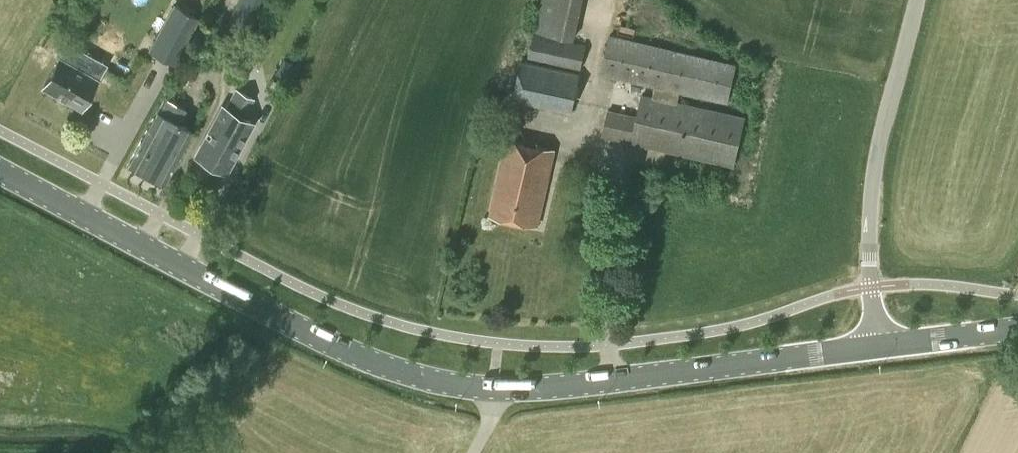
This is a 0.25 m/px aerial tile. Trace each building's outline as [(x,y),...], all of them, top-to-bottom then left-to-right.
[(266,0),(238,0),(225,22),(247,34),(266,0)] [(582,0),(540,0),(533,30),(574,39),(582,0)] [(174,64),(199,18),(174,4),(148,50),(174,64)] [(581,69),(586,44),(533,32),(528,58),(581,69)] [(726,99),(735,62),(610,34),(602,71),(656,84),(653,96),(642,93),(637,115),(609,109),(603,133),(733,163),(743,116),(677,101),(679,88),(726,99)] [(98,64),(71,50),(66,60),(59,56),(42,85),(47,87),(47,93),(52,95),(56,93),(81,106),(97,77),(92,74),(98,64)] [(571,113),(580,72),(522,59),(513,100),(571,113)] [(245,117),(254,98),(235,88),(226,106),(225,106),(198,155),(222,168),(249,119),(245,117)] [(163,181),(191,128),(180,122),(187,109),(164,97),(128,162),(163,181)] [(537,223),(554,148),(507,138),(490,213),(537,223)]
